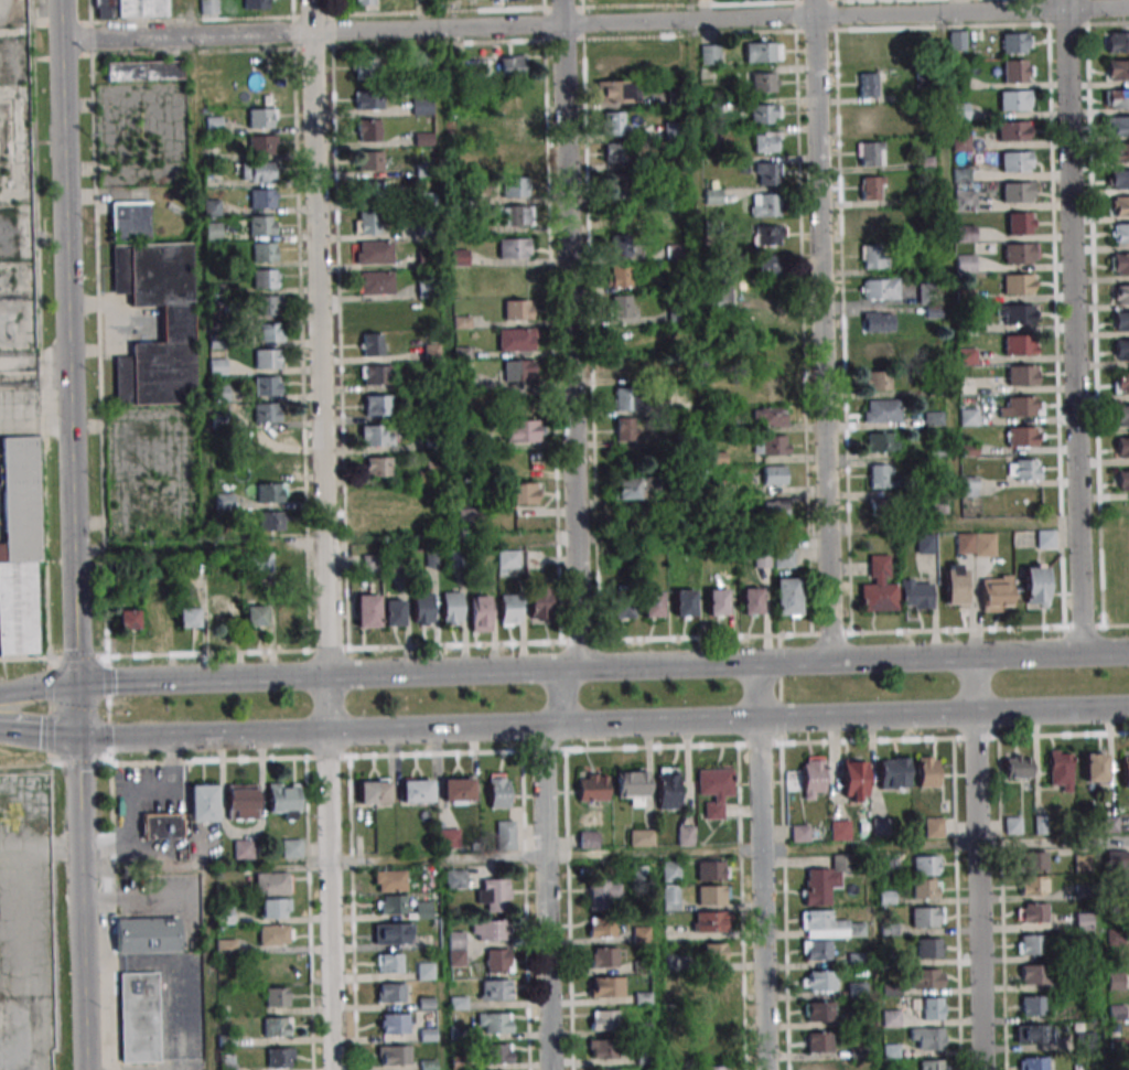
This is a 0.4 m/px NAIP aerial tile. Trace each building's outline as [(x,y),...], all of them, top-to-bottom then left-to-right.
[(94,19),(166,19),(166,0),(94,0),(94,19)] [(218,15),(218,0),(201,0),(201,15),(218,15)] [(269,9),(269,0),(244,0),(244,9),(269,9)] [(965,50),(965,31),(950,31),(950,50),(965,50)] [(1128,53),(1128,32),(1105,32),(1105,53),(1128,53)] [(1030,53),(1030,33),(1002,33),(1002,53),(1030,53)] [(781,42),(745,42),(745,62),(781,62),(781,42)] [(719,45),(701,45),(701,64),(719,64),(719,45)] [(683,54),(659,54),(659,77),(683,77),(683,54)] [(601,75),(632,75),(632,55),(601,55),(601,75)] [(251,78),(271,78),(271,56),(251,56),(251,78)] [(381,80),(381,56),(355,56),(355,80),(381,80)] [(499,56),(499,77),(524,77),(524,56),(499,56)] [(1030,82),(1030,60),(1003,60),(1003,82),(1030,82)] [(1108,60),(1108,80),(1128,80),(1128,60),(1108,60)] [(106,81),(182,81),(182,61),(106,61),(106,81)] [(777,93),(777,73),(751,73),(751,93),(777,93)] [(877,73),(859,73),(859,97),(877,97),(877,73)] [(596,102),(636,102),(636,81),(596,81),(596,102)] [(1128,109),(1128,90),(1109,90),(1109,109),(1128,109)] [(355,91),(355,110),(382,110),(382,91),(355,91)] [(999,111),(1031,111),(1031,91),(999,91),(999,111)] [(412,115),(432,115),(432,98),(412,98),(412,115)] [(953,104),(953,120),(966,120),(966,104),(953,104)] [(750,124),(780,124),(780,105),(750,105),(750,124)] [(885,131),(885,108),(859,108),(859,131),(885,131)] [(276,109),(248,109),(248,128),(276,128),(276,109)] [(603,112),(603,135),(626,135),(626,112),(603,112)] [(222,116),(206,116),(206,134),(222,134),(222,116)] [(1128,136),(1128,116),(1108,116),(1108,136),(1128,136)] [(527,117),(494,117),(494,128),(506,128),(506,139),(527,139),(527,117)] [(381,120),(357,120),(357,142),(381,142),(381,120)] [(1029,122),(998,122),(998,141),(1029,141),(1029,122)] [(754,152),(778,152),(778,132),(754,132),(754,152)] [(249,136),(249,155),(277,155),(277,136),(249,136)] [(628,163),(628,143),(606,143),(606,163),(628,163)] [(883,166),(883,143),(857,143),(857,166),(883,166)] [(1109,143),(1109,163),(1128,163),(1128,143),(1109,143)] [(500,166),(528,166),(528,147),(500,147),(500,166)] [(357,152),(357,170),(383,170),(383,152),(357,152)] [(1001,172),(1031,172),(1031,152),(1001,152),(1001,172)] [(274,163),(239,163),(239,181),(274,181),(274,163)] [(779,185),(779,163),(755,163),(755,185),(779,185)] [(1109,170),(1109,189),(1128,189),(1128,170),(1109,170)] [(608,174),(608,200),(630,200),(630,174),(608,174)] [(884,177),(861,177),(861,200),(884,200),(884,177)] [(502,178),(502,197),(531,197),(531,178),(502,178)] [(385,202),(385,182),(360,182),(360,202),(385,202)] [(1002,183),(1002,202),(1031,202),(1031,183),(1002,183)] [(250,209),(276,209),(276,189),(250,189),(250,209)] [(954,211),(975,211),(975,190),(954,190),(954,211)] [(751,217),(779,217),(779,194),(751,194),(751,217)] [(1111,196),(1111,216),(1128,216),(1128,196),(1111,196)] [(111,202),(111,241),(149,241),(149,202),(111,202)] [(496,206),(496,226),(534,225),(534,206),(496,206)] [(880,212),(862,212),(862,234),(880,234),(880,212)] [(1034,213),(1008,213),(1008,234),(1034,234),(1034,213)] [(355,234),(381,234),(381,214),(355,214),(355,234)] [(275,216),(249,216),(249,235),(275,235),(275,216)] [(221,241),(221,222),(206,222),(206,241),(221,241)] [(1112,223),(1112,243),(1128,243),(1128,223),(1112,223)] [(785,226),(753,226),(753,246),(785,246),(785,226)] [(974,226),(956,226),(956,242),(974,242),(974,226)] [(610,256),(632,256),(632,235),(610,235),(610,256)] [(530,239),(499,239),(499,258),(530,258),(530,239)] [(393,241),(355,241),(355,264),(393,264),(393,241)] [(276,262),(276,243),(252,243),(252,262),(276,262)] [(192,244),(112,245),(113,294),(131,293),(131,307),(162,306),(162,343),(132,343),(132,356),(115,356),(116,405),(194,404),(192,244)] [(1004,244),(1004,264),(1034,264),(1034,244),(1004,244)] [(860,245),(860,268),(883,268),(883,245),(860,245)] [(452,266),(469,266),(469,250),(452,250),(452,266)] [(1113,254),(1113,274),(1128,274),(1128,254),(1113,254)] [(974,272),(974,255),(956,255),(956,272),(974,272)] [(784,277),(784,256),(757,256),(757,277),(784,277)] [(631,287),(631,265),(609,265),(609,287),(631,287)] [(253,288),(279,288),(279,270),(253,270),(253,288)] [(357,294),(393,294),(393,272),(357,272),(357,294)] [(1003,275),(1003,294),(1035,294),(1035,275),(1003,275)] [(899,299),(899,279),(861,279),(861,299),(899,299)] [(710,282),(710,302),(730,302),(730,282),(710,282)] [(918,304),(937,304),(937,284),(918,284),(918,304)] [(1114,304),(1128,304),(1128,285),(1114,285),(1114,304)] [(281,296),(255,296),(255,315),(281,315),(281,296)] [(612,319),(632,319),(632,296),(612,296),(612,319)] [(504,319),(535,319),(535,301),(504,301),(504,319)] [(1034,323),(1034,305),(997,305),(997,323),(1034,323)] [(782,338),(782,312),(763,312),(763,338),(782,338)] [(1114,312),(1114,331),(1128,331),(1128,312),(1114,312)] [(893,332),(893,313),(863,313),(863,332),(893,332)] [(258,324),(258,342),(282,342),(282,324),(258,324)] [(535,329),(498,329),(498,351),(535,351),(535,329)] [(360,356),(383,356),(383,333),(360,333),(360,356)] [(1003,355),(1036,355),(1036,335),(1003,335),(1003,355)] [(1115,340),(1115,360),(1128,360),(1128,340),(1115,340)] [(892,343),(865,343),(865,362),(892,362),(892,343)] [(784,369),(784,348),(760,348),(760,369),(784,369)] [(281,368),(281,350),(255,350),(255,368),(281,368)] [(615,377),(639,377),(639,357),(615,357),(615,377)] [(504,360),(504,382),(535,382),(535,360),(504,360)] [(210,374),(224,374),(224,361),(210,361),(210,374)] [(360,384),(390,384),(390,366),(360,366),(360,384)] [(1007,386),(1038,386),(1038,366),(1007,366),(1007,386)] [(865,391),(890,391),(890,371),(865,371),(865,391)] [(1114,373),(1114,393),(1128,393),(1128,373),(1114,373)] [(254,396),(281,396),(281,377),(254,377),(254,396)] [(759,400),(784,400),(784,377),(759,377),(759,400)] [(615,411),(639,411),(639,388),(615,388),(615,411)] [(364,416),(391,416),(391,396),(364,396),(364,416)] [(999,406),(999,417),(1041,417),(1041,397),(1008,397),(1008,406),(999,406)] [(864,400),(864,423),(900,423),(900,400),(864,400)] [(281,423),(281,403),(254,403),(254,423),(281,423)] [(1117,426),(1128,426),(1128,406),(1117,406),(1117,426)] [(786,408),(751,408),(751,426),(786,426),(786,408)] [(615,441),(641,441),(641,418),(615,418),(615,441)] [(543,442),(543,420),(505,420),(505,442),(543,442)] [(393,447),(393,435),(384,435),(384,426),(361,426),(361,446),(393,447)] [(1007,428),(1007,447),(1039,447),(1039,428),(1007,428)] [(255,449),(281,449),(281,430),(255,430),(255,449)] [(867,452),(898,452),(898,433),(867,433),(867,452)] [(1,437),(6,561),(34,560),(39,560),(35,436),(1,437)] [(788,436),(753,436),(753,455),(788,455),(788,436)] [(1116,438),(1116,457),(1128,457),(1128,438),(1116,438)] [(540,452),(518,452),(518,474),(540,474),(540,452)] [(255,457),(255,476),(281,476),(281,457),(255,457)] [(391,477),(391,457),(365,457),(365,477),(391,477)] [(1008,480),(1040,480),(1040,459),(1008,459),(1008,480)] [(870,488),(894,488),(894,465),(870,465),(870,488)] [(786,466),(762,466),(762,485),(786,485),(786,466)] [(1128,490),(1128,470),(1117,470),(1117,490),(1128,490)] [(641,478),(615,478),(615,499),(641,499),(641,478)] [(962,495),(975,495),(975,478),(962,478),(962,495)] [(505,482),(505,504),(540,504),(540,482),(505,482)] [(258,503),(285,503),(285,483),(258,483),(258,503)] [(231,494),(216,494),(216,508),(231,508),(231,494)] [(899,495),(870,495),(870,519),(899,519),(899,495)] [(788,501),(764,501),(764,519),(788,519),(788,501)] [(478,529),(478,508),(457,508),(457,529),(478,529)] [(284,511),(259,511),(259,531),(284,531),(284,511)] [(1037,531),(1037,549),(1054,549),(1054,531),(1037,531)] [(995,533),(955,533),(955,555),(995,555),(995,533)] [(934,535),(916,535),(916,554),(934,554),(934,535)] [(519,550),(498,550),(498,576),(508,576),(508,570),(519,570),(519,550)] [(254,552),(254,572),(272,572),(272,552),(254,552)] [(404,554),(390,554),(390,572),(404,572),(404,554)] [(378,572),(378,555),(362,555),(362,572),(378,572)] [(897,611),(897,583),(888,583),(887,555),(871,555),(871,584),(861,585),(861,611),(897,611)] [(37,652),(34,560),(6,561),(0,562),(0,653),(37,652)] [(945,608),(966,608),(966,565),(945,565),(945,608)] [(1024,607),(1047,607),(1047,565),(1024,565),(1024,607)] [(1012,612),(1012,576),(981,576),(981,612),(1012,612)] [(801,578),(775,578),(775,616),(801,616),(801,578)] [(932,609),(932,581),(901,581),(901,609),(932,609)] [(550,618),(550,587),(529,587),(529,618),(550,618)] [(232,625),(232,588),(212,588),(212,625),(232,625)] [(761,588),(742,588),(742,615),(761,615),(761,588)] [(727,616),(727,589),(707,589),(707,616),(727,616)] [(674,617),(694,617),(694,590),(674,590),(674,617)] [(433,592),(412,592),(412,624),(433,624),(433,592)] [(462,592),(442,592),(442,625),(462,625),(462,592)] [(663,617),(663,592),(643,592),(643,617),(663,617)] [(356,594),(356,627),(379,627),(379,594),(356,594)] [(520,594),(499,594),(499,625),(520,625),(520,594)] [(491,632),(491,596),(470,596),(470,632),(491,632)] [(632,618),(632,598),(612,598),(612,618),(632,618)] [(384,600),(384,626),(404,626),(404,600),(384,600)] [(298,625),(298,603),(277,603),(277,625),(298,625)] [(266,606),(245,606),(245,626),(266,626),(266,606)] [(200,608),(179,608),(179,628),(200,628),(200,608)] [(138,610),(119,610),(119,629),(138,629),(138,610)] [(1084,750),(1084,782),(1105,782),(1105,750),(1084,750)] [(1071,751),(1049,751),(1049,791),(1071,791),(1071,751)] [(803,799),(824,799),(824,756),(803,756),(803,799)] [(1004,756),(1004,778),(1030,778),(1030,756),(1004,756)] [(918,788),(938,788),(938,757),(918,757),(918,788)] [(879,789),(908,789),(908,758),(879,758),(879,789)] [(867,761),(842,761),(843,801),(867,800),(867,761)] [(679,768),(657,768),(657,810),(679,810),(679,768)] [(732,797),(732,769),(697,769),(697,796),(707,796),(707,819),(722,819),(722,797),(732,797)] [(648,771),(616,771),(616,797),(648,797),(648,771)] [(488,808),(509,808),(509,773),(488,773),(488,808)] [(608,774),(578,774),(578,802),(608,802),(608,774)] [(442,778),(442,803),(475,803),(475,778),(442,778)] [(359,803),(390,803),(390,779),(359,779),(359,803)] [(433,779),(402,779),(402,803),(433,803),(433,779)] [(259,784),(228,784),(228,819),(259,819),(259,784)] [(299,819),(299,784),(270,784),(270,814),(280,814),(280,819),(299,819)] [(217,821),(217,785),(191,785),(191,821),(217,821)] [(183,814),(143,814),(143,839),(183,839),(183,814)] [(1005,834),(1020,834),(1020,817),(1005,817),(1005,834)] [(925,838),(942,838),(942,818),(925,818),(925,838)] [(888,819),(872,819),(872,836),(888,836),(888,819)] [(496,821),(496,850),(515,850),(515,821),(496,821)] [(830,840),(849,840),(849,821),(830,821),(830,840)] [(677,826),(677,846),(695,846),(695,826),(677,826)] [(791,842),(809,842),(809,826),(791,826),(791,842)] [(439,848),(460,848),(460,829),(439,829),(439,848)] [(654,830),(630,830),(630,846),(654,846),(654,830)] [(596,833),(580,833),(580,847),(596,847),(596,833)] [(254,839),(234,839),(234,859),(254,859),(254,839)] [(302,839),(282,839),(282,858),(302,858),(302,839)] [(1125,851),(1105,851),(1105,865),(1125,865),(1125,851)] [(1046,852),(1020,852),(1020,871),(1046,871),(1046,852)] [(803,905),(829,905),(829,889),(841,889),(840,872),(853,872),(853,854),(831,854),(832,869),(803,869),(803,905)] [(1090,871),(1090,854),(1074,854),(1074,871),(1090,871)] [(939,856),(913,856),(913,875),(939,875),(939,856)] [(894,876),(894,858),(880,858),(880,876),(894,876)] [(680,861),(662,861),(662,881),(680,881),(680,861)] [(697,880),(728,880),(728,861),(697,861),(697,880)] [(445,888),(464,888),(464,870),(445,870),(445,888)] [(374,871),(374,891),(406,891),(406,871),(374,871)] [(256,895),(291,895),(291,873),(256,873),(256,895)] [(1046,895),(1046,876),(1020,876),(1020,895),(1046,895)] [(509,879),(477,879),(477,910),(509,910),(509,879)] [(589,879),(589,907),(621,907),(621,879),(589,879)] [(939,879),(912,879),(912,898),(939,898),(939,879)] [(728,885),(697,885),(697,905),(728,905),(728,885)] [(679,910),(679,887),(663,887),(663,910),(679,910)] [(406,895),(377,895),(377,914),(406,914),(406,895)] [(261,918),(291,918),(291,898),(261,898),(261,918)] [(417,917),(431,917),(431,904),(417,905),(417,917)] [(1016,923),(1047,923),(1047,904),(1016,904),(1016,923)] [(232,907),(217,907),(217,924),(232,924),(232,907)] [(942,907),(911,907),(911,927),(942,927),(942,907)] [(801,938),(864,937),(864,922),(833,922),(832,910),(801,911),(801,938)] [(728,912),(693,912),(693,932),(728,932),(728,912)] [(1092,912),(1074,912),(1074,929),(1092,929),(1092,912)] [(115,918),(115,953),(180,953),(180,918),(115,918)] [(616,936),(616,919),(588,919),(588,936),(616,936)] [(472,920),(472,941),(508,941),(508,920),(472,920)] [(411,923),(374,923),(374,944),(411,944),(411,923)] [(292,925),(259,925),(259,946),(292,946),(292,925)] [(635,943),(650,941),(648,927),(633,929),(635,943)] [(465,932),(448,932),(448,966),(465,966),(465,932)] [(1044,935),(1016,935),(1017,954),(1044,954),(1044,935)] [(942,939),(917,939),(917,958),(942,958),(942,939)] [(802,960),(831,960),(831,940),(802,940),(802,960)] [(726,963),(726,943),(704,943),(704,963),(726,963)] [(617,967),(617,948),(590,948),(590,967),(617,967)] [(512,950),(486,950),(486,972),(512,972),(512,950)] [(377,954),(377,973),(403,973),(403,954),(377,954)] [(294,977),(294,958),(264,958),(264,977),(294,977)] [(1046,965),(1021,965),(1021,984),(1046,984),(1046,965)] [(911,969),(911,988),(942,988),(942,969),(911,969)] [(803,990),(835,990),(835,971),(803,971),(803,990)] [(159,973),(120,973),(121,1063),(159,1063),(159,973)] [(727,994),(727,976),(703,976),(703,994),(727,994)] [(590,977),(590,997),(624,997),(624,977),(590,977)] [(480,980),(480,1000),(514,1000),(514,980),(480,980)] [(405,982),(378,982),(378,1002),(405,1002),(405,982)] [(289,987),(265,987),(265,1007),(289,1007),(289,987)] [(1046,996),(1021,996),(1021,1016),(1046,1016),(1046,996)] [(944,1018),(944,998),(918,998),(918,1018),(944,1018)] [(806,1021),(834,1021),(834,1002),(806,1002),(806,1021)] [(706,1024),(727,1024),(727,1005),(706,1006),(706,1024)] [(618,1011),(591,1011),(591,1030),(618,1030),(618,1011)] [(899,1027),(899,1011),(882,1011),(882,1027),(899,1027)] [(512,1033),(512,1013),(478,1013),(478,1033),(512,1033)] [(409,1014),(380,1014),(380,1034),(409,1034),(409,1014)] [(292,1017),(263,1017),(263,1036),(292,1036),(292,1017)] [(1054,1024),(1018,1024),(1018,1043),(1054,1043),(1054,1024)] [(943,1050),(943,1028),(911,1028),(911,1050),(943,1050)] [(832,1033),(806,1033),(806,1052),(832,1052),(832,1033)] [(1077,1051),(1095,1051),(1095,1033),(1077,1033),(1077,1051)] [(617,1040),(589,1040),(589,1059),(617,1059),(617,1040)] [(513,1044),(487,1044),(487,1063),(513,1063),(513,1044)] [(411,1046),(378,1046),(378,1065),(411,1065),(411,1046)] [(267,1068),(294,1068),(294,1047),(267,1047),(267,1068)] [(234,1055),(220,1055),(220,1069),(234,1069),(234,1055)] [(1019,1057),(1019,1069),(1048,1069),(1047,1057),(1019,1057)] [(920,1069),(945,1069),(945,1060),(920,1060),(920,1069)]
